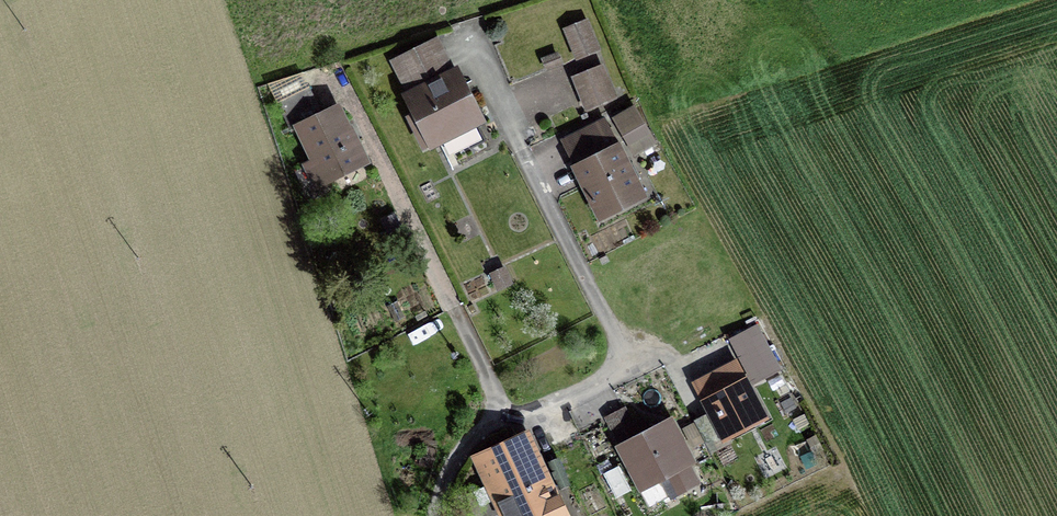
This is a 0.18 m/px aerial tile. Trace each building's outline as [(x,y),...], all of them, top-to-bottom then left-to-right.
[(586,23),(567,30),(578,56),(596,48),(586,23)] [(411,118),(425,145),(477,120),(437,41),(394,63),(419,113),(411,118)] [(611,99),(599,67),(577,76),(590,107),(611,99)] [(312,162),(322,182),(366,160),(357,142),(354,144),(336,107),(319,115),(307,89),(277,103),(291,132),(299,128),(315,161),(312,162)] [(634,107),(615,118),(626,135),(645,124),(634,107)] [(573,156),(603,214),(640,195),(610,137),(573,156)] [(756,326),(732,339),(755,382),(779,369),(756,326)] [(699,388),(724,436),(762,416),(737,368),(699,388)] [(607,418),(642,486),(661,476),(670,494),(695,481),(658,411),(632,424),(625,409),(607,418)] [(516,515),(567,515),(559,497),(553,500),(525,437),(481,457),(491,481),(499,478),(516,515)]
